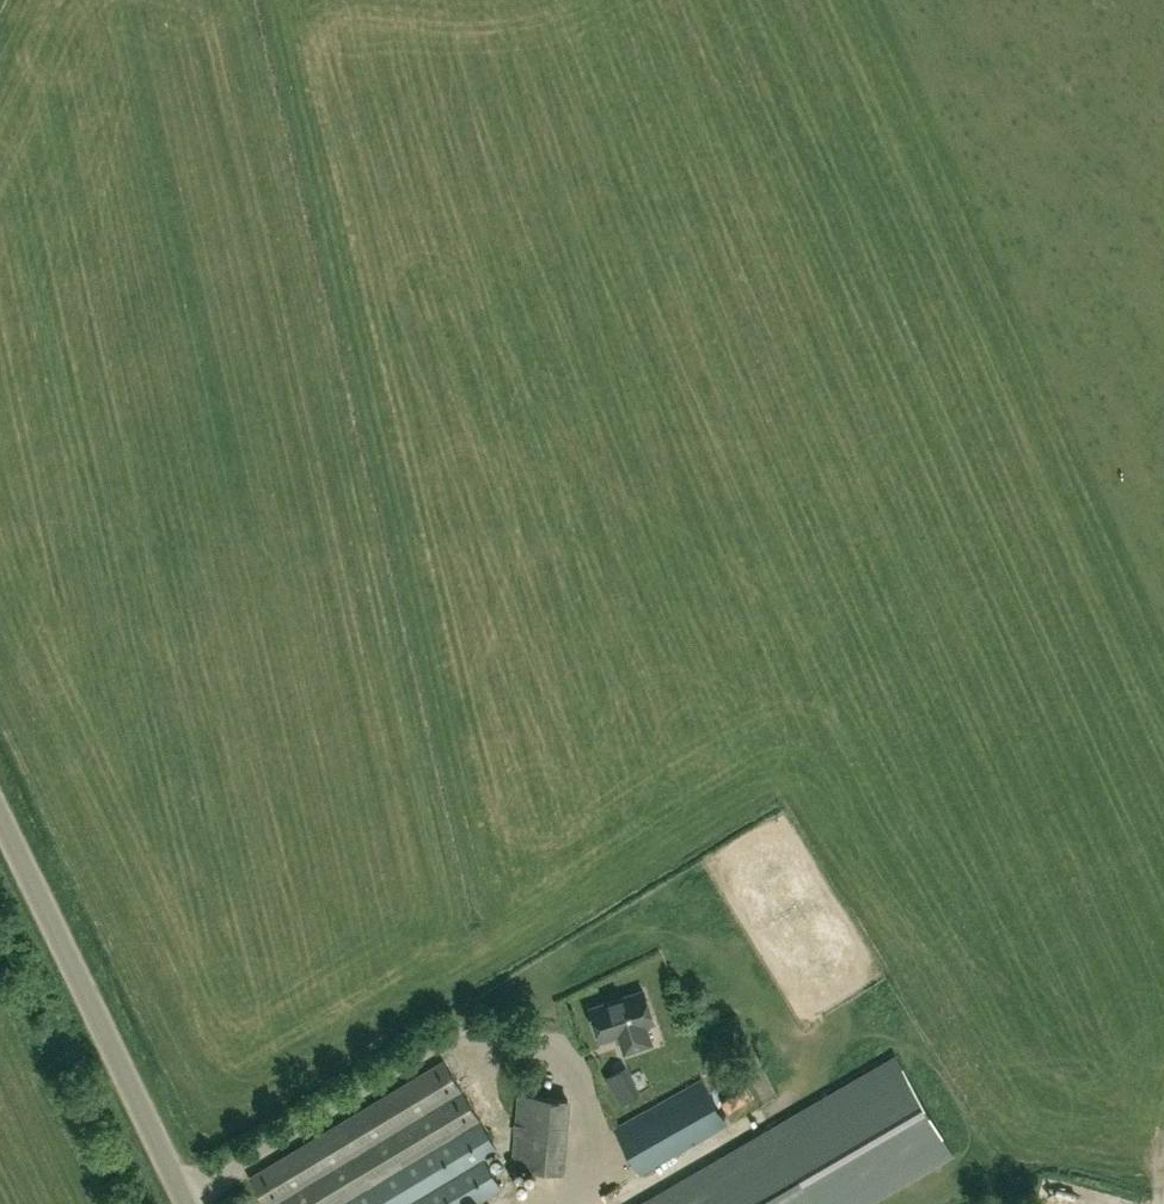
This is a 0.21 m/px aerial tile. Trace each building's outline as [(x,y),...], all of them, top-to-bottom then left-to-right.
[(642,990),(590,1008),(600,1039),(618,1033),(624,1052),(651,1043),(645,1024),(653,1022),(642,990)] [(896,1054),(640,1203),(867,1203),(954,1154),(896,1054)] [(249,1176),(266,1203),(472,1203),(500,1187),(482,1157),(496,1148),(479,1120),(442,1060),(249,1176)] [(641,1172),(726,1123),(700,1079),(615,1128),(641,1172)] [(564,1172),(570,1098),(518,1093),(510,1167),(564,1172)]
